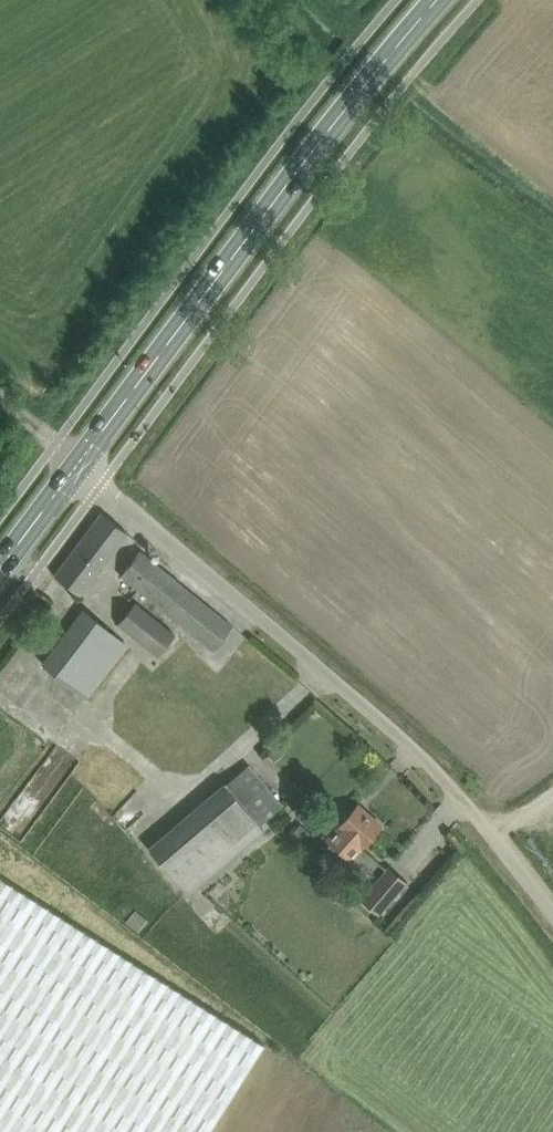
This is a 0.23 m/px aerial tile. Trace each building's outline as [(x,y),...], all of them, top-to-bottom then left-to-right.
[(81,595),(129,533),(102,512),(55,574),(81,595)] [(214,650),(233,625),(140,550),(120,574),(214,650)] [(176,635),(135,602),(118,624),(160,656),(176,635)] [(129,642),(102,622),(85,609),(43,663),(61,676),(89,697),(129,642)] [(278,743),(268,753),(276,761),(286,751),(278,743)] [(225,783),(150,849),(188,892),(263,827),(261,825),(283,806),(249,765),(226,784),(225,783)] [(362,847),(367,841),(382,825),(358,804),(329,837),(351,859),(361,847),(362,847)] [(389,868),(363,899),(379,913),(405,882),(389,868)] [(265,1045),(0,877),(0,1131),(210,1131),(265,1045)]
